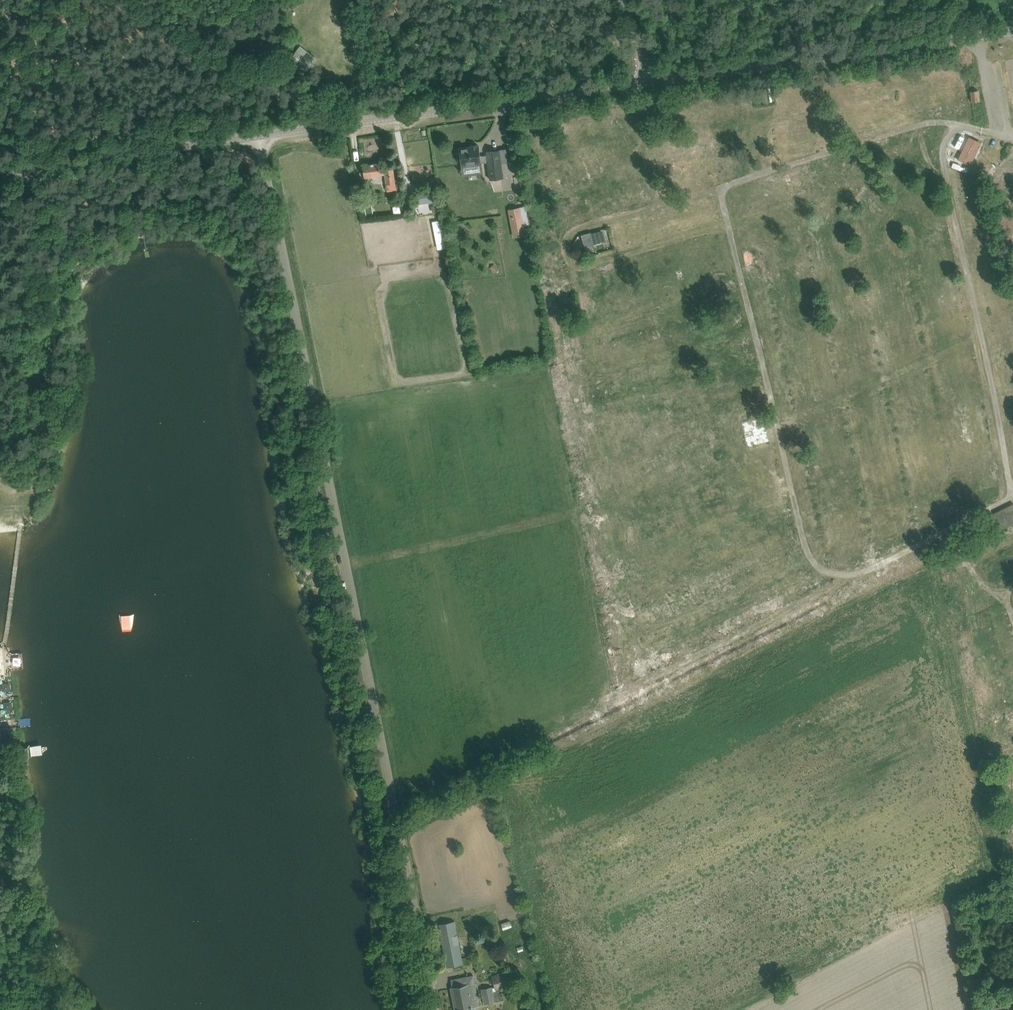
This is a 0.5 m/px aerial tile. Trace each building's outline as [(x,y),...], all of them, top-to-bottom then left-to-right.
[(291,59),(306,71),(312,63),(297,51),(291,59)] [(970,92),(971,102),(979,101),(977,91),(970,92)] [(958,159),(970,165),(980,145),(968,139),(958,159)] [(471,146),(471,147),(459,148),(460,154),(457,154),(458,161),(460,161),(461,166),(487,162),(489,180),(503,178),(499,150),(486,152),(487,155),(480,156),(479,146),(477,146),(477,145),(471,146)] [(364,177),(374,176),(385,175),(387,189),(395,188),(393,169),(380,171),(379,163),(363,165),(364,177)] [(1003,176),(1012,186),(1012,166),(1003,176)] [(436,189),(424,191),(418,192),(420,202),(437,199),(436,189)] [(1005,229),(1012,229),(1012,213),(1005,213),(1005,229)] [(522,214),(509,217),(512,230),(525,227),(522,214)] [(441,219),(430,221),(436,249),(447,247),(441,219)] [(582,234),(587,252),(595,250),(593,243),(606,239),(603,228),(582,234)] [(545,270),(562,268),(561,261),(551,263),(550,258),(536,260),(537,267),(545,266),(545,270)] [(499,269),(494,264),(490,268),(494,274),(499,269)] [(997,510),(979,525),(989,537),(1007,522),(997,510)] [(1002,552),(1012,558),(1012,533),(1002,552)] [(502,924),(504,930),(512,927),(510,920),(502,924)] [(454,921),(448,922),(439,924),(447,967),(463,964),(454,921)] [(515,983),(511,970),(492,976),(496,990),(515,983)] [(450,980),(455,1006),(470,1003),(469,998),(478,996),(474,975),(450,980)] [(503,990),(493,992),(492,988),(482,990),(485,1003),(505,999),(503,990)] [(455,1006),(456,1009),(474,1009),(473,1006),(479,1005),(478,996),(469,998),(470,1003),(455,1006)]
